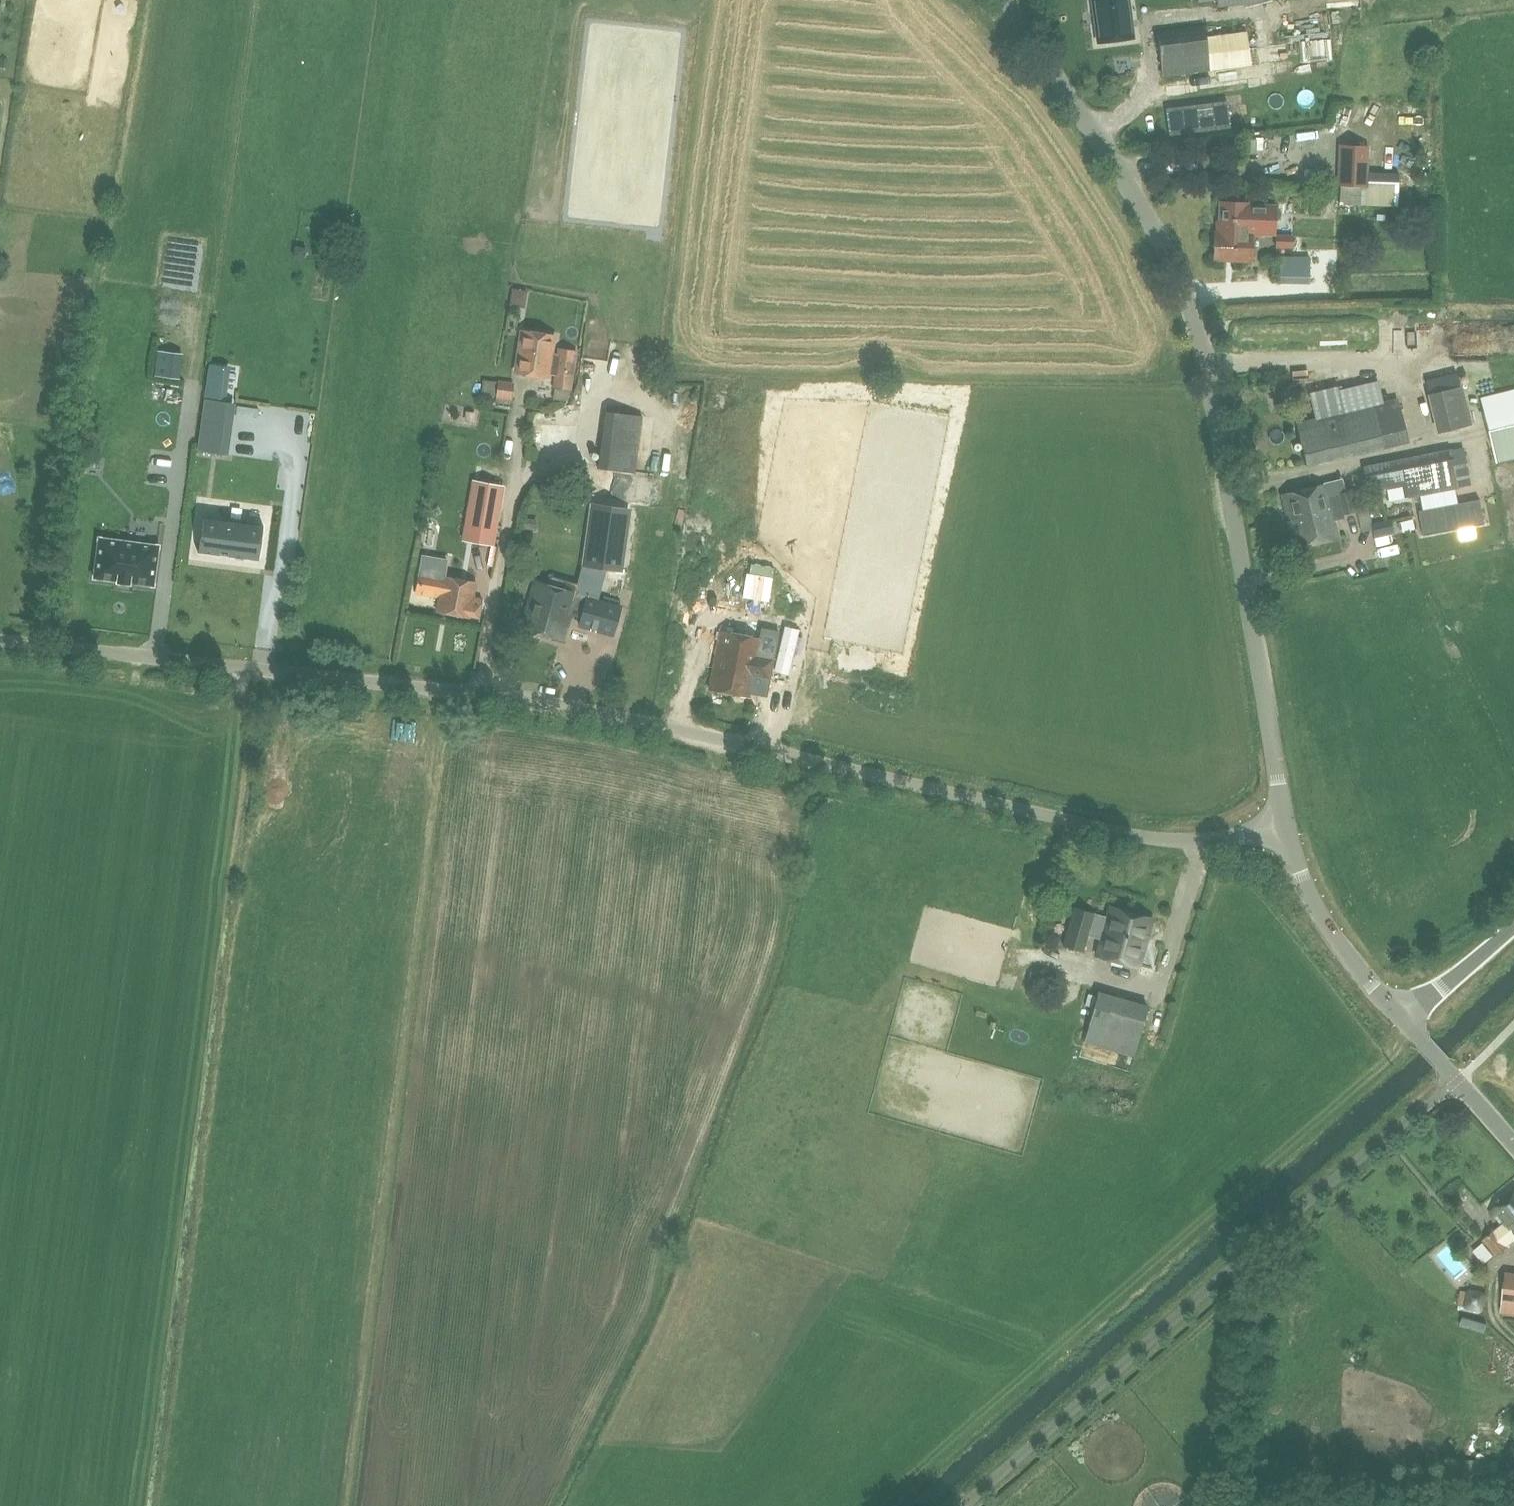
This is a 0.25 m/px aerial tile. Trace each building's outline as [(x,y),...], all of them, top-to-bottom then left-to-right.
[(1030,15),(1045,10),(1042,0),(1025,0),(1030,15)] [(1128,0),(1092,0),(1097,42),(1133,37),(1128,0)] [(1162,76),(1210,70),(1207,49),(1255,43),(1254,33),(1268,31),(1266,16),(1214,23),(1216,36),(1206,38),(1204,24),(1156,31),(1162,76)] [(1111,56),(1113,68),(1130,66),(1128,53),(1111,56)] [(1165,108),(1168,135),(1230,127),(1227,100),(1165,108)] [(1338,144),(1337,185),(1339,185),(1367,186),(1368,172),(1369,145),(1338,144)] [(1368,172),(1367,186),(1339,185),(1338,206),(1397,208),(1398,187),(1398,173),(1368,172)] [(1218,232),(1214,232),(1213,261),(1251,262),(1252,235),(1275,236),(1275,204),(1247,204),(1247,202),(1219,201),(1218,232)] [(1293,236),(1276,235),(1276,248),(1292,248),(1293,236)] [(1310,257),(1277,257),(1277,283),(1310,284),(1310,257)] [(509,283),(506,297),(524,301),(527,287),(509,283)] [(557,353),(549,352),(552,337),(522,333),(517,371),(546,375),(547,373),(555,375),(553,387),(571,390),(577,350),(558,347),(557,353)] [(184,354),(157,351),(155,377),(181,379),(184,354)] [(225,367),(209,365),(205,400),(220,402),(225,367)] [(496,366),(492,402),(510,404),(513,382),(505,381),(507,367),(496,366)] [(490,390),(491,376),(479,374),(478,389),(490,390)] [(197,436),(204,389),(148,381),(141,428),(197,436)] [(1470,422),(1460,381),(1428,389),(1438,429),(1470,422)] [(566,401),(570,390),(553,387),(551,399),(566,401)] [(634,473),(642,416),(639,416),(642,393),(608,388),(597,468),(634,473)] [(1498,395),(1481,399),(1497,462),(1513,458),(1513,391),(1498,395)] [(1397,399),(1295,423),(1306,467),(1409,442),(1397,399)] [(223,453),(229,404),(220,402),(205,400),(197,449),(223,453)] [(1459,447),(1362,466),(1367,491),(1404,484),(1407,497),(1467,486),(1459,447)] [(1281,494),(1291,534),(1336,522),(1335,520),(1345,518),(1343,514),(1357,510),(1362,533),(1373,530),(1372,524),(1368,507),(1358,509),(1353,490),(1329,496),(1325,478),(1315,481),(1316,485),(1281,494)] [(460,542),(492,547),(505,485),(470,480),(460,542)] [(1479,500),(1418,511),(1422,536),(1484,524),(1479,500)] [(757,528),(771,522),(763,501),(749,506),(757,528)] [(583,560),(619,565),(627,510),(591,505),(583,560)] [(258,559),(263,524),(202,517),(199,551),(258,559)] [(537,520),(524,518),(522,528),(535,530),(537,520)] [(1375,537),(1394,533),(1390,519),(1372,524),(1373,530),(1375,537)] [(154,584),(153,584),(158,547),(159,545),(157,545),(100,538),(101,538),(98,537),(98,539),(99,539),(94,576),(93,576),(93,578),(95,578),(117,580),(116,582),(130,584),(130,582),(151,585),(153,586),(154,584)] [(469,616),(469,615),(480,617),(483,599),(473,597),(476,582),(419,572),(415,593),(440,597),(437,610),(469,616)] [(548,577),(546,586),(533,583),(521,628),(563,639),(569,615),(582,618),(580,627),(612,636),(620,605),(578,594),(580,586),(577,582),(553,575),(548,577)] [(677,578),(677,593),(690,593),(689,577),(677,578)] [(722,593),(747,593),(747,577),(723,577),(722,593)] [(785,626),(774,668),(788,672),(799,629),(785,626)] [(774,658),(773,657),(777,631),(761,628),(759,639),(718,631),(707,688),(750,696),(753,677),(769,680),(774,658)] [(1138,968),(1152,920),(1109,907),(1106,917),(1073,908),(1062,946),(1081,952),(1086,936),(1099,940),(1095,956),(1138,968)] [(992,967),(1002,933),(924,911),(914,945),(992,967)] [(1083,1040),(1133,1055),(1147,1006),(1097,991),(1083,1040)] [(1489,1212),(1499,1224),(1494,1229),(1506,1243),(1512,1238),(1513,1241),(1513,1191),(1489,1212)] [(1494,1229),(1483,1238),(1497,1254),(1507,1245),(1506,1243),(1494,1229)] [(1508,1273),(1503,1313),(1513,1314),(1513,1274),(1508,1273)] [(1480,1310),(1483,1293),(1466,1290),(1466,1291),(1460,1290),(1458,1304),(1463,1305),(1463,1307),(1480,1310)]
